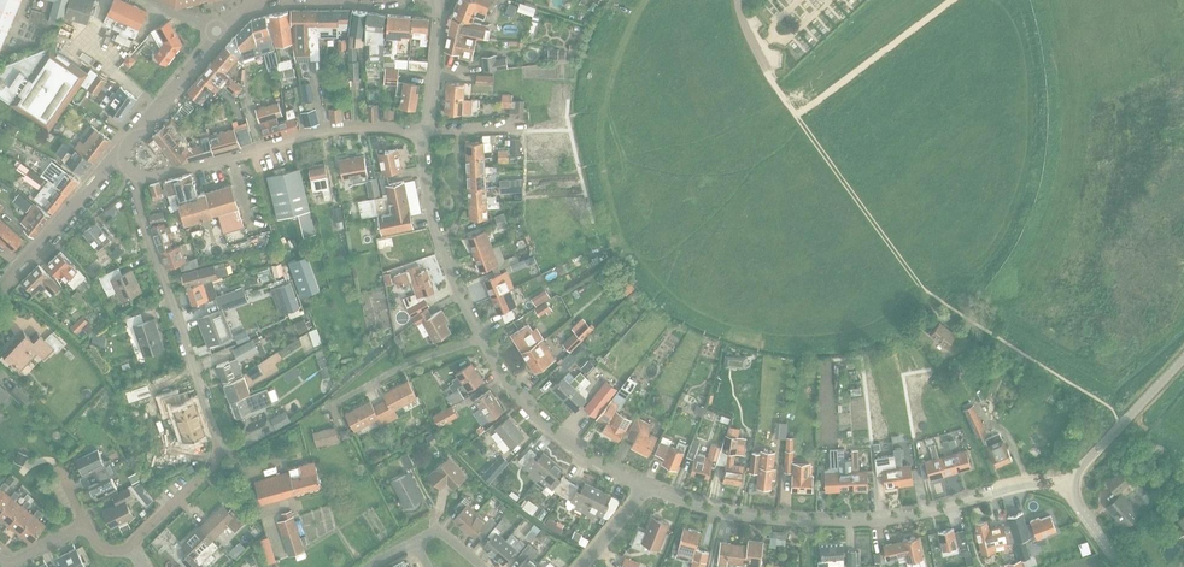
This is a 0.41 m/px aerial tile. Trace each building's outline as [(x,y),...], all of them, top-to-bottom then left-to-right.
[(22,0),(0,0),(0,52),(22,0)] [(70,0),(50,0),(54,1),(48,21),(59,24),(61,17),(65,18),(70,0)] [(65,18),(88,25),(95,0),(70,0),(65,18)] [(136,38),(147,11),(122,0),(114,0),(104,24),(120,31),(119,34),(117,33),(115,39),(129,46),(132,39),(128,38),(129,35),(136,38)] [(472,22),(475,15),(484,19),(491,0),(458,0),(452,15),(469,22),(472,22)] [(517,10),(533,16),(536,7),(520,2),(517,10)] [(334,11),(334,33),(339,33),(339,32),(341,32),(341,29),(348,29),(351,10),(334,11)] [(366,27),(367,12),(353,10),(349,33),(349,43),(352,44),(353,34),(366,36),(367,27),(366,27)] [(319,46),(319,33),(318,11),(291,11),(292,26),(293,26),(293,36),(292,36),(293,43),(294,49),(296,61),(320,60),(319,46)] [(319,33),(334,33),(334,11),(318,11),(319,33)] [(293,43),(292,36),(288,12),(270,15),(276,46),(279,62),(285,61),(283,49),(280,49),(279,45),(285,44),(286,50),(294,49),(293,43)] [(385,61),(384,36),(384,29),(386,15),(367,12),(366,27),(367,27),(366,36),(366,69),(385,68),(385,61)] [(271,46),(276,46),(270,15),(251,21),(258,46),(271,42),(271,46)] [(386,36),(394,37),(409,38),(411,17),(388,15),(386,36)] [(420,45),(427,46),(429,18),(413,17),(411,36),(421,37),(420,45)] [(472,22),(469,22),(452,17),(449,32),(476,38),(479,38),(489,39),(490,30),(485,30),(486,25),(472,22)] [(242,52),(258,46),(251,21),(227,46),(239,57),(242,52)] [(155,55),(167,64),(180,47),(174,38),(178,36),(169,22),(152,32),(162,48),(155,55)] [(472,55),(476,38),(449,32),(445,49),(472,55)] [(394,37),(386,36),(384,36),(385,61),(395,61),(394,37)] [(232,66),(239,57),(227,46),(213,62),(224,70),(229,64),(232,66)] [(87,73),(49,47),(49,48),(0,67),(0,96),(49,130),(82,84),(87,88),(98,73),(91,68),(87,73)] [(358,62),(357,62),(357,47),(349,47),(350,79),(359,79),(358,62)] [(506,57),(496,58),(495,55),(482,57),(484,71),(508,67),(506,57)] [(421,67),(427,67),(427,62),(410,60),(409,69),(420,70),(421,67)] [(223,71),(224,70),(213,62),(203,74),(213,83),(215,85),(220,89),(224,84),(236,95),(242,88),(230,77),(223,71)] [(386,82),(398,83),(399,68),(387,67),(386,82)] [(207,94),(215,85),(213,83),(203,74),(187,92),(202,104),(209,96),(207,94)] [(477,83),(493,85),(493,76),(477,75),(477,83)] [(88,89),(97,95),(106,82),(97,76),(88,89)] [(446,97),(464,98),(465,83),(447,81),(446,97)] [(414,104),(416,104),(418,91),(414,91),(415,83),(404,82),(400,106),(414,108),(414,104)] [(368,121),(377,121),(377,84),(367,84),(368,121)] [(122,121),(138,99),(121,87),(115,94),(113,93),(110,98),(102,92),(96,100),(106,108),(105,108),(122,121)] [(471,99),(464,98),(446,97),(445,113),(463,114),(463,112),(470,112),(471,99)] [(516,117),(524,117),(525,102),(517,102),(516,117)] [(256,110),(259,121),(282,114),(278,103),(256,110)] [(330,108),(331,122),(342,121),(341,107),(330,108)] [(301,113),(304,127),(319,124),(315,109),(301,113)] [(107,122),(112,126),(117,119),(112,115),(107,122)] [(195,151),(192,147),(178,130),(181,128),(172,117),(163,123),(166,126),(153,136),(154,137),(146,143),(156,154),(163,148),(176,165),(177,165),(195,151)] [(278,123),(281,135),(299,129),(295,117),(278,123)] [(281,135),(278,123),(275,124),(273,119),(260,123),(264,140),(281,135)] [(82,136),(102,152),(110,141),(91,125),(82,136)] [(239,129),(244,145),(252,143),(247,126),(239,129)] [(195,151),(177,165),(208,157),(231,150),(241,147),(233,129),(233,128),(208,135),(207,131),(199,133),(200,137),(196,137),(198,145),(192,147),(195,151)] [(382,171),(401,168),(396,136),(387,137),(385,133),(381,134),(382,138),(377,140),(379,145),(376,145),(382,171)] [(466,159),(485,158),(485,157),(492,157),(491,134),(482,135),(483,142),(466,143),(466,159)] [(94,162),(102,152),(82,136),(74,148),(76,149),(94,162)] [(510,153),(520,154),(521,138),(510,138),(510,153)] [(88,170),(94,162),(76,149),(72,154),(68,150),(62,158),(66,162),(64,165),(73,171),(74,168),(81,174),(86,168),(88,170)] [(498,157),(508,157),(508,149),(498,149),(498,157)] [(376,177),(369,179),(364,155),(339,160),(343,178),(352,176),(353,182),(366,179),(369,196),(379,194),(376,177)] [(467,173),(486,172),(485,158),(466,159),(467,173)] [(23,177),(38,188),(44,179),(21,162),(16,168),(25,174),(23,177)] [(324,197),(331,196),(324,163),(309,166),(313,189),(322,187),(324,197)] [(49,180),(68,195),(79,182),(59,166),(55,171),(58,174),(56,177),(50,173),(46,178),(49,180)] [(303,237),(315,234),(299,169),(267,176),(277,219),(298,214),(303,237)] [(468,188),(486,187),(486,172),(467,173),(468,188)] [(159,183),(160,189),(164,188),(167,196),(168,196),(171,206),(178,204),(185,225),(219,214),(224,232),(243,226),(230,185),(197,195),(190,174),(159,183)] [(388,177),(379,178),(381,184),(384,196),(370,198),(373,215),(378,214),(382,234),(414,227),(404,181),(389,184),(388,177)] [(53,213),(68,195),(49,180),(34,198),(53,213)] [(163,198),(160,189),(159,183),(149,185),(154,201),(163,198)] [(469,203),(497,201),(496,196),(487,197),(486,187),(468,188),(469,203)] [(497,201),(469,203),(470,219),(488,218),(487,202),(497,202),(497,201)] [(24,230),(34,237),(51,216),(37,206),(34,203),(28,210),(29,211),(20,222),(24,224),(22,226),(26,228),(24,230)] [(332,209),(334,221),(336,221),(342,219),(343,219),(341,207),(336,208),(332,209)] [(149,216),(151,224),(165,221),(162,212),(149,216)] [(497,222),(506,219),(504,213),(495,215),(497,222)] [(506,219),(497,222),(499,228),(508,226),(506,219)] [(8,226),(0,220),(0,244),(4,247),(6,245),(13,251),(23,239),(8,226)] [(104,226),(101,228),(96,222),(83,232),(98,250),(103,246),(105,248),(108,246),(106,244),(111,240),(110,239),(113,237),(108,231),(104,226)] [(156,240),(168,236),(164,224),(152,228),(156,240)] [(474,254),(492,247),(486,230),(467,237),(474,254)] [(160,252),(172,248),(168,236),(156,240),(160,252)] [(301,243),(282,249),(297,283),(311,278),(301,243)] [(172,248),(160,252),(166,269),(180,264),(182,270),(199,265),(196,257),(185,261),(180,245),(172,248)] [(492,247),(474,254),(480,271),(498,264),(492,247)] [(73,274),(78,269),(61,252),(49,264),(60,275),(66,268),(73,274)] [(510,265),(520,261),(517,254),(508,258),(510,265)] [(520,261),(510,265),(513,270),(522,266),(520,261)] [(226,265),(225,265),(224,262),(182,272),(185,285),(218,278),(217,276),(228,273),(226,265)] [(272,265),(275,276),(283,274),(280,263),(272,265)] [(46,288),(53,294),(60,287),(39,265),(22,282),(34,295),(39,289),(42,292),(46,288)] [(409,271),(395,276),(397,284),(411,280),(416,293),(417,297),(424,295),(434,291),(427,270),(422,271),(420,265),(409,268),(409,271)] [(132,270),(123,275),(119,267),(99,277),(108,295),(116,291),(121,301),(142,291),(132,270)] [(607,274),(619,286),(627,279),(614,267),(607,274)] [(491,296),(509,289),(502,272),(484,280),(491,296)] [(187,288),(192,306),(210,300),(204,283),(187,288)] [(66,291),(78,306),(85,301),(73,285),(66,291)] [(223,292),(225,298),(238,294),(236,288),(223,292)] [(509,289),(491,296),(498,314),(501,312),(511,308),(516,306),(509,289)] [(533,293),(524,298),(527,303),(535,299),(533,293)] [(226,300),(228,308),(246,301),(244,294),(226,300)] [(429,304),(425,297),(408,305),(412,313),(429,304)] [(514,316),(511,308),(501,312),(505,322),(514,316)] [(442,310),(431,316),(427,309),(413,316),(424,337),(430,334),(434,342),(451,333),(444,320),(446,319),(442,310)] [(199,322),(208,345),(231,335),(221,310),(203,317),(204,321),(199,322)] [(154,319),(144,323),(141,314),(125,319),(129,328),(134,326),(143,355),(163,348),(154,319)] [(71,326),(77,332),(88,321),(83,315),(71,326)] [(303,320),(295,325),(300,335),(309,330),(303,320)] [(930,335),(946,347),(956,335),(940,322),(930,335)] [(522,352),(543,339),(537,329),(531,332),(527,325),(512,335),(522,352)] [(309,330),(314,345),(322,343),(316,328),(309,330)] [(38,333),(32,339),(23,331),(3,352),(20,369),(37,351),(44,358),(53,348),(57,352),(64,344),(52,333),(45,340),(38,333)] [(562,343),(571,351),(583,339),(574,331),(562,343)] [(543,339),(522,352),(534,372),(555,359),(543,339)] [(560,364),(566,369),(588,347),(582,341),(560,364)] [(319,368),(324,378),(332,374),(325,354),(317,358),(321,368),(319,368)] [(216,366),(223,382),(244,375),(237,358),(228,361),(216,366)] [(464,384),(468,390),(483,380),(471,364),(457,374),(458,376),(452,381),(454,383),(449,386),(454,393),(446,398),(452,406),(465,398),(458,388),(464,384)] [(564,399),(586,376),(581,372),(571,382),(565,376),(553,388),(564,399)] [(586,376),(564,399),(576,409),(587,398),(586,397),(588,396),(589,391),(585,388),(591,381),(586,376)] [(224,385),(230,401),(250,394),(243,377),(224,385)] [(594,416),(616,389),(612,385),(607,381),(585,408),(589,412),(594,416)] [(382,407),(389,421),(398,417),(394,411),(417,399),(408,382),(384,395),(388,403),(382,407)] [(9,392),(22,404),(30,396),(17,384),(9,392)] [(125,393),(128,403),(151,396),(147,386),(125,393)] [(231,404),(236,417),(272,403),(267,389),(231,404)] [(472,413),(481,426),(504,410),(490,390),(475,401),(480,407),(472,413)] [(200,433),(189,400),(173,405),(169,393),(156,397),(161,410),(169,408),(179,440),(200,433)] [(616,393),(597,419),(606,424),(603,431),(619,440),(631,420),(618,412),(624,398),(616,393)] [(389,421),(382,407),(375,410),(370,402),(346,414),(355,431),(377,420),(380,426),(389,421)] [(965,409),(977,437),(987,432),(974,405),(965,409)] [(434,416),(440,426),(457,416),(451,406),(434,416)] [(631,446),(648,456),(658,438),(649,433),(653,426),(637,417),(627,437),(634,441),(631,446)] [(498,444),(504,452),(524,436),(510,418),(496,429),(497,430),(491,435),(498,444)] [(787,438),(787,436),(789,423),(780,422),(778,437),(785,438),(787,438)] [(314,433),(317,446),(338,440),(334,427),(314,433)] [(1003,439),(1002,439),(999,433),(986,439),(988,445),(987,445),(996,467),(1012,460),(1003,439)] [(690,449),(696,451),(700,438),(694,436),(690,449)] [(787,438),(785,438),(784,471),(795,472),(795,474),(792,474),(792,490),(812,491),(813,475),(809,475),(810,463),(793,462),(794,437),(787,436),(787,438)] [(725,437),(717,464),(726,466),(723,482),(742,485),(745,466),(734,464),(736,452),(734,452),(737,440),(725,437)] [(948,440),(950,447),(956,446),(954,438),(948,440)] [(944,476),(939,458),(934,439),(925,441),(926,446),(929,446),(933,459),(925,462),(930,480),(944,476)] [(945,449),(950,447),(948,440),(942,442),(945,449)] [(684,452),(687,445),(679,442),(676,449),(661,442),(656,453),(665,457),(662,463),(677,469),(684,452)] [(894,453),(899,486),(913,484),(910,465),(902,467),(899,443),(893,444),(895,453),(894,453)] [(719,456),(721,450),(721,449),(712,446),(710,453),(719,456)] [(840,491),(839,472),(838,457),(843,457),(843,447),(832,448),(832,465),(824,470),(825,492),(840,491)] [(536,481),(553,461),(543,453),(538,459),(535,456),(537,454),(531,448),(519,461),(531,470),(528,474),(536,481)] [(488,458),(491,462),(502,454),(498,449),(488,458)] [(97,474),(113,467),(109,460),(104,462),(98,450),(76,460),(83,474),(94,468),(97,474)] [(952,454),(957,472),(971,468),(966,450),(952,454)] [(400,456),(407,469),(414,465),(407,452),(400,456)] [(772,479),(775,479),(776,469),(774,469),(775,463),(765,462),(766,453),(751,452),(749,472),(759,473),(757,487),(771,488),(772,479)] [(885,488),(899,486),(894,453),(888,454),(890,468),(882,470),(885,488)] [(944,476),(957,472),(952,454),(939,458),(944,476)] [(691,474),(709,478),(714,460),(695,455),(691,474)] [(852,457),(854,490),(868,490),(867,471),(859,471),(858,456),(852,457)] [(840,491),(854,490),(852,457),(846,457),(847,472),(839,472),(840,491)] [(448,483),(453,488),(465,477),(448,458),(428,475),(439,488),(445,483),(448,483)] [(254,481),(261,503),(320,486),(314,461),(289,468),(289,471),(254,481)] [(561,495),(570,481),(563,475),(561,477),(558,475),(563,469),(553,461),(536,481),(545,488),(548,484),(561,495)] [(113,467),(97,474),(101,481),(89,487),(95,499),(117,489),(111,477),(116,474),(113,467)] [(1139,513),(1124,497),(1135,487),(1120,470),(1107,483),(1116,493),(1118,491),(1121,495),(1114,501),(1116,502),(1108,509),(1124,527),(1139,513)] [(392,481),(405,506),(422,497),(409,472),(392,481)] [(585,512),(596,489),(584,483),(581,489),(578,488),(579,485),(570,481),(561,495),(578,503),(576,508),(585,512)] [(10,496),(3,491),(8,485),(4,482),(0,486),(0,513),(12,498),(10,496)] [(103,511),(111,527),(133,516),(125,501),(132,497),(129,489),(114,496),(117,504),(103,511)] [(596,489),(585,512),(594,517),(597,513),(608,518),(615,510),(618,504),(620,500),(612,496),(609,503),(605,501),(608,494),(596,489)] [(26,499),(15,490),(10,496),(12,498),(0,513),(0,519),(8,525),(23,507),(21,505),(26,499)] [(34,516),(33,514),(26,509),(34,499),(30,495),(26,499),(21,505),(23,507),(8,525),(20,534),(34,516)] [(464,528),(477,512),(467,504),(471,501),(465,496),(454,507),(460,512),(454,519),(464,528)] [(247,522),(234,507),(229,511),(223,505),(201,527),(200,527),(218,546),(219,546),(213,539),(228,525),(235,532),(247,522)] [(34,516),(20,534),(31,543),(46,525),(37,518),(42,512),(38,508),(33,514),(34,516)] [(277,521),(289,556),(305,550),(291,510),(281,513),(283,519),(277,521)] [(477,512),(464,528),(474,536),(476,534),(481,539),(496,522),(490,517),(486,520),(477,512)] [(1031,523),(1026,525),(1022,512),(1008,516),(1021,561),(1030,558),(1025,540),(1030,538),(1030,537),(1032,536),(1033,539),(1036,538),(1037,540),(1047,536),(1046,534),(1056,530),(1050,516),(1040,520),(1039,518),(1030,521),(1031,523)] [(641,542),(659,549),(670,524),(653,516),(645,534),(641,542)] [(493,555),(505,540),(498,534),(507,523),(501,519),(487,535),(490,538),(483,546),(493,555)] [(996,528),(989,529),(987,521),(975,524),(977,532),(974,533),(976,541),(979,540),(981,552),(1007,546),(1003,525),(996,527),(996,528)] [(218,546),(200,527),(183,544),(192,553),(191,554),(191,553),(184,560),(190,566),(201,566),(203,566),(200,563),(201,562),(201,563),(218,546)] [(700,532),(684,528),(678,551),(694,555),(700,532)] [(946,555),(959,552),(953,529),(938,533),(942,550),(945,550),(946,555)] [(776,544),(785,545),(786,533),(770,531),(769,546),(776,547),(776,544)] [(923,558),(918,536),(902,540),(902,542),(897,543),(896,541),(883,544),(887,559),(900,556),(906,554),(909,566),(917,566),(915,560),(923,558)] [(505,540),(493,555),(503,564),(510,555),(513,557),(525,543),(520,539),(513,546),(505,540)] [(755,566),(760,566),(763,543),(749,541),(748,545),(743,545),(742,547),(730,545),(730,544),(721,543),(718,565),(726,566),(726,564),(736,565),(737,561),(752,563),(751,566),(755,566)] [(538,563),(532,558),(538,551),(528,543),(518,555),(524,560),(517,566),(535,566),(538,563)] [(818,566),(829,566),(829,565),(844,564),(843,545),(821,546),(822,561),(818,561),(818,566)] [(704,561),(707,550),(698,547),(695,559),(693,558),(691,566),(707,566),(709,562),(704,561)] [(84,566),(75,549),(58,557),(63,566),(82,566),(84,566)] [(857,550),(847,550),(847,566),(857,566),(857,550)] [(639,562),(625,556),(621,566),(637,566),(639,562)]
